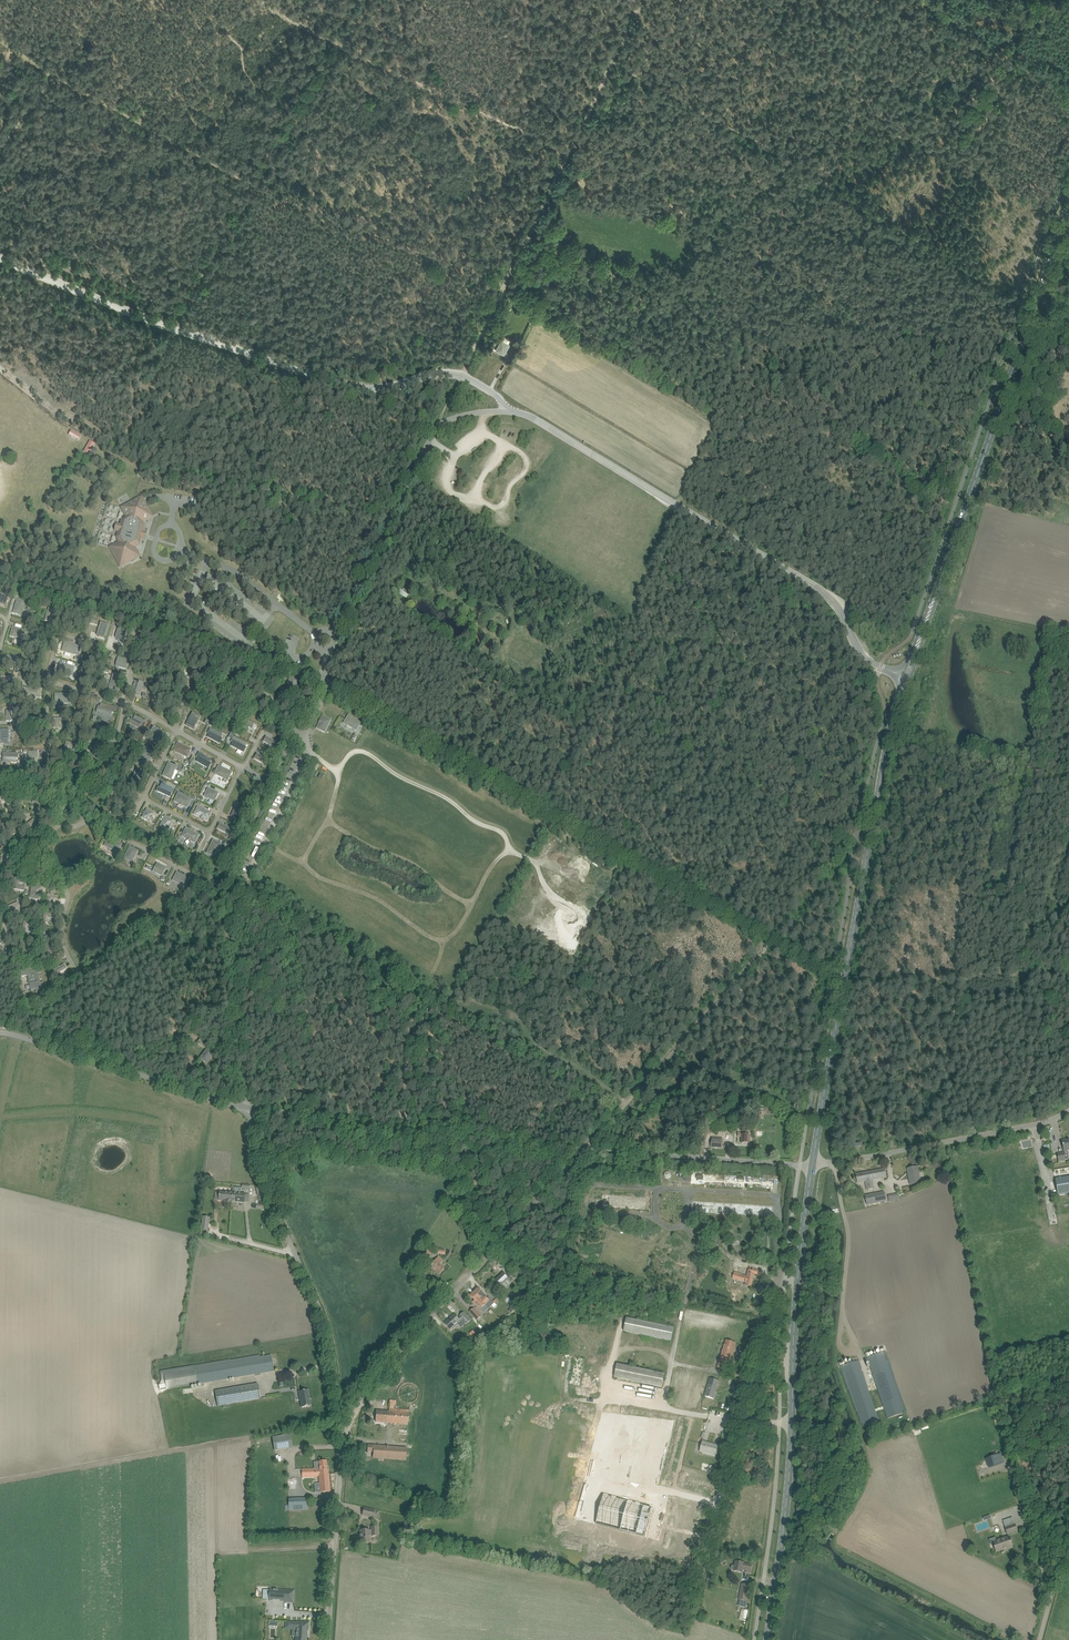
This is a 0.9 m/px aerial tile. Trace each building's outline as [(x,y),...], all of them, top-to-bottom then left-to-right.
[(501,341),(496,350),(502,354),(503,355),(504,355),(505,353),(509,345),(501,341)] [(71,430),(69,434),(78,439),(80,436),(71,430)] [(86,447),(85,450),(89,452),(94,443),(91,442),(90,441),(86,447)] [(138,559),(137,557),(139,556),(134,547),(139,544),(141,537),(144,538),(145,534),(143,533),(145,526),(142,521),(151,516),(141,497),(122,508),(128,518),(124,520),(119,537),(121,542),(110,547),(120,566),(131,560),(132,562),(138,559)] [(107,520),(115,523),(118,511),(109,509),(107,520)] [(103,527),(102,538),(110,539),(111,528),(103,527)] [(9,596),(0,593),(0,602),(6,604),(9,596)] [(26,601),(17,599),(14,611),(13,611),(13,612),(13,613),(15,613),(18,614),(18,612),(22,613),(26,601)] [(44,620),(49,622),(51,617),(54,607),(49,606),(44,620)] [(106,636),(109,624),(100,622),(99,625),(100,625),(99,628),(97,633),(106,636)] [(27,631),(13,627),(11,634),(10,635),(11,636),(12,636),(24,639),(27,631)] [(61,651),(75,655),(78,646),(64,642),(61,651)] [(5,661),(20,664),(21,658),(7,655),(5,661)] [(125,669),(128,660),(118,657),(116,663),(117,663),(119,666),(119,667),(125,669)] [(57,672),(72,676),(74,667),(60,663),(57,672)] [(108,688),(117,691),(121,677),(113,674),(108,688)] [(290,676),(286,690),(295,693),(299,679),(290,676)] [(140,693),(143,683),(139,682),(139,683),(135,682),(131,693),(135,694),(136,692),(140,693)] [(26,698),(41,698),(41,688),(26,688),(26,698)] [(54,703),(69,704),(70,694),(54,694),(54,703)] [(96,712),(111,716),(112,712),(114,713),(115,708),(100,703),(100,706),(98,706),(96,712)] [(6,721),(15,721),(15,711),(6,711),(6,721)] [(188,720),(186,725),(194,729),(201,715),(193,711),(189,718),(190,718),(188,721),(188,720)] [(131,718),(129,722),(138,727),(140,725),(142,726),(144,721),(135,715),(133,719),(131,718)] [(356,730),(361,723),(350,717),(350,716),(349,715),(348,716),(347,717),(347,718),(345,720),(346,721),(347,724),(347,725),(356,730)] [(324,732),(330,720),(322,716),(317,728),(324,732)] [(53,728),(63,728),(63,719),(53,718),(53,728)] [(245,719),(243,724),(252,728),(254,724),(245,719)] [(99,726),(97,731),(110,735),(111,730),(99,726)] [(148,735),(159,741),(164,732),(153,726),(148,735)] [(209,734),(207,737),(220,743),(222,739),(220,738),(222,734),(210,728),(208,733),(209,734)] [(9,743),(9,729),(0,729),(0,733),(1,733),(1,736),(0,736),(0,743),(9,743)] [(233,737),(231,741),(234,742),(232,746),(243,752),(245,748),(244,747),(246,743),(233,737)] [(264,741),(274,747),(276,742),(266,737),(264,741)] [(63,753),(68,754),(70,748),(75,749),(77,744),(66,741),(63,753)] [(91,756),(100,759),(105,744),(96,742),(91,756)] [(173,751),(187,758),(191,749),(177,743),(173,751)] [(139,755),(150,761),(154,753),(144,747),(139,755)] [(28,752),(28,767),(38,767),(38,752),(28,752)] [(199,752),(196,757),(197,758),(196,761),(208,768),(210,764),(209,763),(211,759),(199,752)] [(3,753),(3,762),(17,762),(17,753),(3,753)] [(267,760),(257,754),(254,759),(265,764),(267,760)] [(171,779),(177,767),(171,764),(170,763),(169,763),(168,763),(168,764),(168,765),(163,776),(171,779)] [(214,774),(226,780),(227,777),(229,778),(232,772),(218,766),(214,774)] [(130,781),(139,785),(146,771),(137,767),(130,781)] [(89,783),(94,785),(98,771),(86,768),(85,773),(91,775),(89,783)] [(103,787),(109,789),(107,795),(112,797),(115,785),(104,782),(103,787)] [(158,787),(156,791),(170,797),(172,793),(171,793),(173,789),(161,784),(159,787),(158,787)] [(208,787),(204,796),(215,802),(219,793),(208,787)] [(174,801),(187,808),(191,800),(178,793),(174,801)] [(115,802),(124,804),(123,809),(128,810),(130,802),(116,797),(115,802)] [(194,815),(207,822),(211,813),(198,806),(194,815)] [(232,813),(231,816),(239,820),(244,810),(236,806),(234,810),(233,813),(232,813)] [(142,818),(149,822),(154,814),(147,809),(142,818)] [(165,816),(159,827),(168,831),(173,821),(165,816)] [(23,827),(32,837),(36,834),(31,827),(36,823),(33,819),(23,827)] [(231,830),(220,824),(217,829),(229,834),(231,830)] [(181,837),(195,843),(199,835),(186,828),(181,837)] [(14,839),(23,846),(26,841),(17,835),(14,839)] [(121,844),(110,839),(110,838),(109,838),(108,838),(107,839),(108,840),(106,843),(107,844),(108,846),(107,847),(117,852),(121,844)] [(206,854),(215,858),(221,844),(213,840),(206,854)] [(138,851),(130,847),(124,858),(132,862),(138,851)] [(157,863),(154,869),(155,869),(156,872),(155,872),(161,876),(166,868),(157,863)] [(190,879),(177,873),(173,880),(185,887),(190,879)] [(9,888),(8,877),(2,878),(3,884),(0,884),(0,889),(9,888)] [(19,884),(20,878),(15,877),(13,889),(25,891),(25,885),(19,884)] [(30,898),(40,900),(42,887),(32,885),(30,898)] [(45,907),(58,909),(59,905),(51,903),(52,897),(47,896),(45,907)] [(5,907),(9,916),(23,910),(19,901),(5,907)] [(44,912),(42,922),(47,923),(48,918),(55,919),(56,914),(44,912)] [(24,921),(22,932),(27,933),(28,927),(34,927),(34,923),(24,921)] [(42,948),(46,960),(55,958),(51,945),(42,948)] [(53,970),(61,983),(65,980),(60,972),(67,968),(64,964),(53,970)] [(28,975),(30,985),(31,990),(44,987),(43,982),(40,983),(38,973),(41,972),(40,966),(20,971),(21,977),(28,975)] [(197,1042),(206,1048),(209,1044),(200,1038),(197,1042)] [(200,1058),(207,1063),(214,1054),(207,1049),(200,1058)] [(742,1137),(742,1138),(741,1143),(749,1144),(750,1136),(743,1135),(743,1133),(738,1133),(738,1137),(742,1137)] [(711,1138),(711,1147),(721,1148),(722,1139),(711,1138)] [(1068,1140),(1068,1139),(1062,1140),(1063,1151),(1064,1151),(1064,1153),(1057,1154),(1058,1161),(1068,1159),(1067,1151),(1068,1150),(1068,1140)] [(907,1168),(908,1174),(910,1185),(921,1183),(918,1166),(907,1168)] [(858,1183),(863,1182),(865,1182),(867,1190),(874,1189),(873,1180),(886,1177),(884,1169),(856,1174),(858,1183)] [(1056,1179),(1058,1195),(1068,1193),(1068,1177),(1056,1179)] [(871,1194),(873,1204),(886,1201),(884,1191),(871,1194)] [(219,1202),(232,1203),(232,1194),(215,1193),(215,1202),(219,1202)] [(232,1194),(232,1203),(245,1203),(245,1202),(248,1202),(249,1195),(245,1195),(245,1194),(232,1194)] [(471,1202),(468,1201),(459,1198),(457,1203),(469,1207),(471,1202)] [(467,1218),(473,1221),(476,1215),(470,1212),(467,1218)] [(203,1217),(201,1228),(208,1229),(210,1218),(203,1217)] [(424,1248),(420,1253),(417,1251),(415,1254),(424,1262),(431,1254),(424,1248)] [(429,1267),(435,1272),(440,1275),(445,1268),(440,1264),(443,1261),(438,1256),(429,1267)] [(745,1286),(746,1286),(751,1287),(754,1275),(751,1274),(752,1273),(760,1275),(761,1271),(753,1269),(752,1270),(749,1270),(747,1277),(742,1275),(742,1274),(739,1273),(737,1280),(746,1282),(745,1286)] [(496,1280),(501,1284),(509,1277),(505,1272),(496,1280)] [(479,1289),(475,1292),(486,1304),(486,1305),(490,1309),(495,1304),(489,1297),(489,1298),(488,1299),(479,1289)] [(486,1304),(475,1292),(471,1296),(476,1301),(474,1302),(481,1310),(486,1305),(486,1304)] [(470,1312),(477,1320),(482,1317),(474,1308),(470,1312)] [(445,1324),(451,1330),(454,1327),(455,1327),(463,1319),(468,1324),(471,1320),(464,1312),(460,1316),(461,1316),(459,1318),(455,1314),(445,1324)] [(624,1332),(671,1341),(674,1328),(626,1318),(624,1332)] [(719,1368),(723,1369),(729,1371),(736,1344),(726,1341),(719,1368)] [(905,1410),(884,1348),(881,1349),(881,1350),(880,1350),(881,1352),(882,1351),(882,1352),(868,1357),(889,1418),(904,1413),(903,1410),(905,1410)] [(256,1358),(256,1356),(222,1362),(222,1361),(160,1371),(163,1385),(159,1386),(160,1390),(164,1390),(191,1385),(266,1372),(274,1371),(271,1355),(256,1358)] [(577,1385),(583,1358),(574,1356),(568,1383),(577,1385)] [(864,1426),(879,1421),(859,1360),(844,1365),(844,1364),(845,1364),(844,1362),(843,1362),(843,1361),(839,1363),(848,1390),(849,1390),(853,1403),(856,1411),(857,1411),(861,1424),(863,1423),(864,1426)] [(618,1364),(616,1372),(615,1377),(662,1387),(665,1374),(618,1364)] [(705,1396),(709,1397),(714,1399),(719,1380),(710,1378),(705,1396)] [(258,1384),(252,1385),(215,1391),(218,1406),(260,1398),(258,1384)] [(299,1392),(302,1408),(311,1406),(309,1390),(299,1392)] [(376,1422),(408,1424),(409,1410),(394,1409),(394,1405),(395,1405),(396,1401),(390,1400),(389,1412),(376,1411),(376,1422)] [(622,1427),(622,1422),(603,1419),(594,1470),(594,1473),(601,1475),(601,1477),(604,1477),(604,1479),(606,1479),(615,1426),(622,1427)] [(287,1442),(291,1441),(290,1434),(272,1437),(274,1451),(288,1449),(287,1442)] [(700,1452),(716,1456),(718,1445),(703,1441),(700,1452)] [(373,1458),(406,1460),(407,1448),(368,1445),(368,1451),(373,1452),(373,1458)] [(1001,1453),(985,1459),(989,1468),(1004,1462),(1001,1453)] [(316,1476),(319,1476),(320,1476),(319,1474),(329,1474),(329,1470),(328,1470),(327,1461),(319,1461),(320,1468),(302,1469),(302,1477),(316,1477),(316,1476)] [(320,1476),(319,1476),(320,1493),(331,1492),(329,1474),(319,1474),(320,1476)] [(280,1495),(272,1495),(272,1511),(281,1511),(280,1495)] [(604,1496),(597,1525),(645,1537),(653,1508),(604,1496)] [(289,1499),(289,1505),(285,1505),(285,1510),(307,1510),(307,1499),(289,1499)] [(364,1508),(363,1515),(373,1518),(375,1510),(364,1508)] [(1005,1528),(1007,1535),(1017,1531),(1015,1524),(1005,1528)] [(360,1543),(370,1543),(370,1536),(371,1536),(371,1537),(378,1537),(378,1532),(378,1527),(371,1527),(371,1531),(370,1531),(370,1530),(360,1530),(360,1543)] [(1003,1551),(1008,1549),(1013,1547),(1009,1536),(992,1542),(996,1552),(1003,1550),(1003,1551)] [(731,1570),(734,1571),(742,1573),(743,1569),(751,1570),(752,1565),(745,1563),(736,1561),(735,1566),(732,1565),(731,1567),(731,1569),(731,1570)] [(735,1599),(733,1606),(746,1609),(750,1585),(742,1584),(739,1600),(735,1599)] [(711,1585),(709,1595),(724,1598),(726,1588),(711,1585)] [(264,1590),(263,1599),(269,1599),(269,1600),(285,1601),(285,1602),(293,1602),(294,1591),(270,1589),(270,1590),(264,1590)] [(741,1608),(739,1618),(746,1619),(748,1609),(741,1608)] [(296,1639),(306,1639),(307,1630),(308,1630),(309,1622),(303,1622),(303,1623),(298,1622),(298,1623),(286,1622),(286,1628),(297,1629),(297,1634),(296,1633),(296,1635),(297,1635),(296,1639)]
